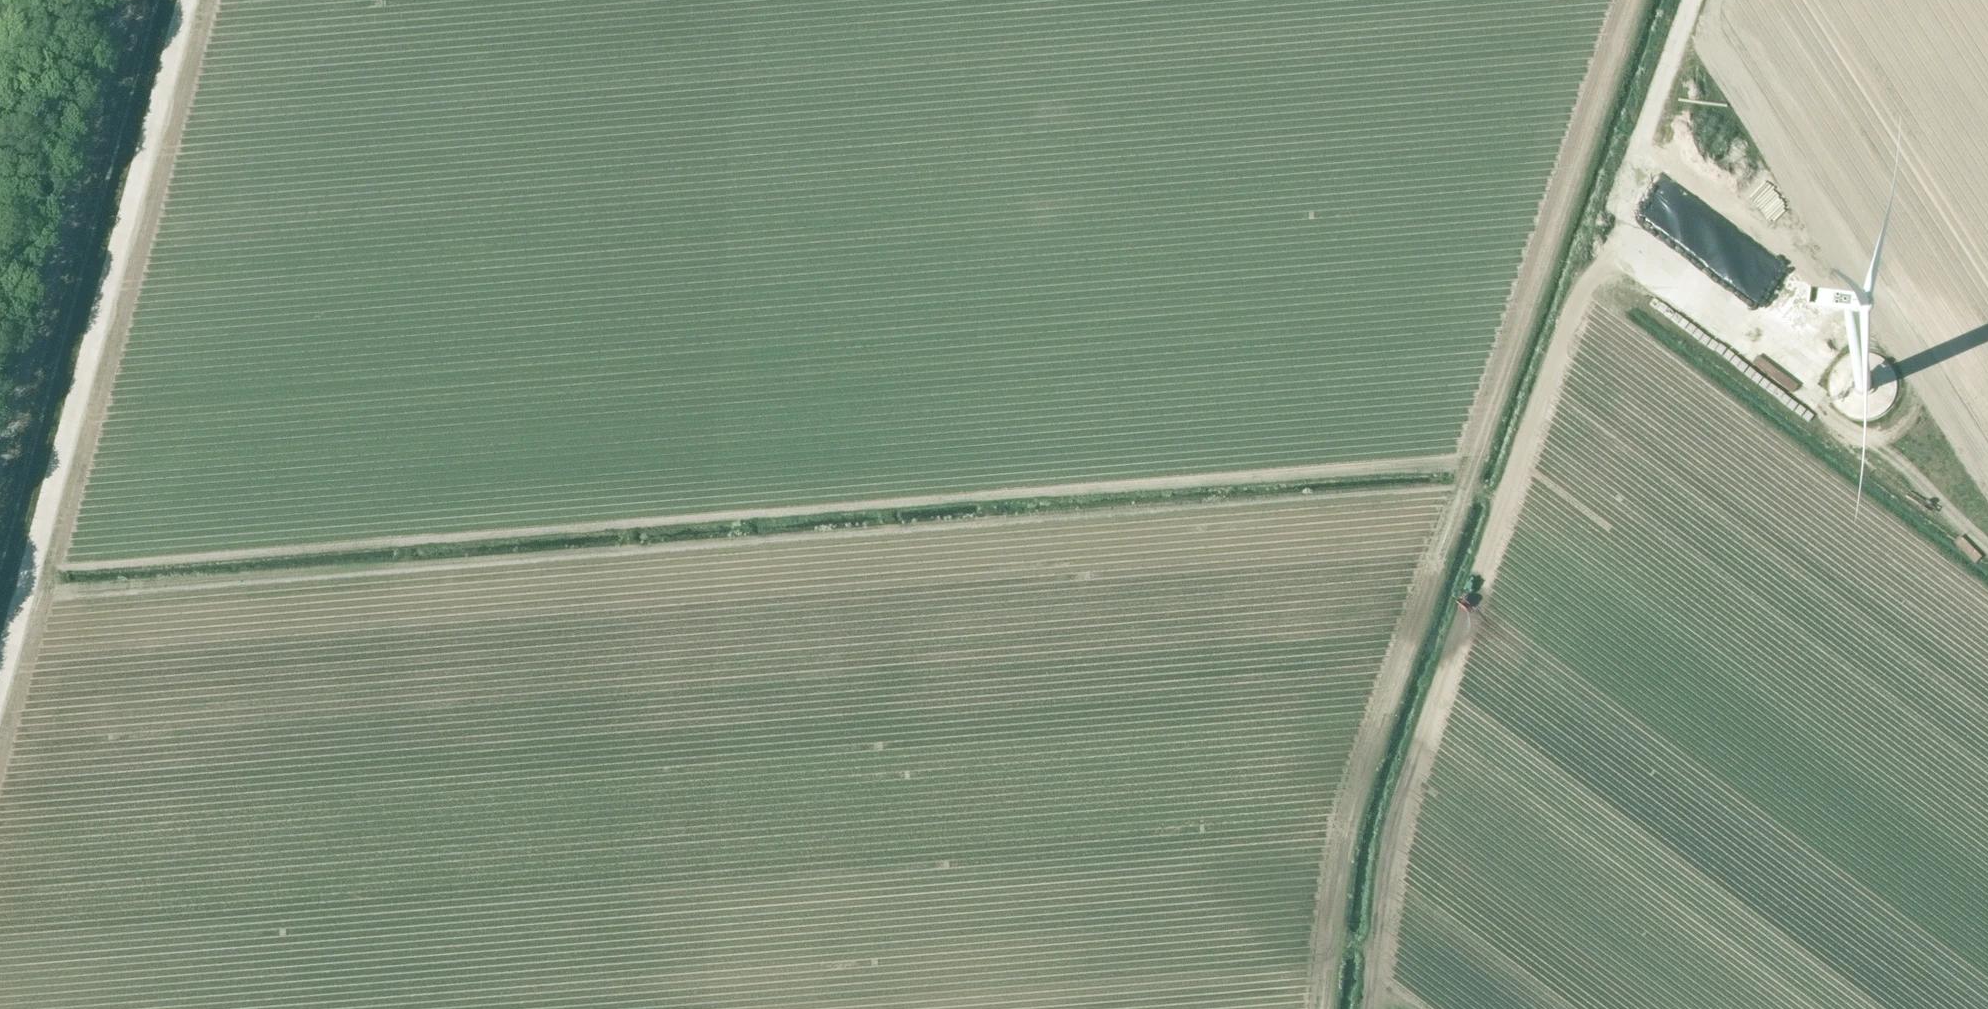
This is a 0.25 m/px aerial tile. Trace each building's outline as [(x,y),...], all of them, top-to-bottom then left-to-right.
[(1864,377),(1863,377),(1862,377),(1861,377),(1860,377),(1859,377),(1858,378),(1857,378),(1856,379),(1855,380),(1854,381),(1853,382),(1853,383),(1852,384),(1852,385),(1852,386),(1852,387),(1852,388),(1852,389),(1852,390),(1852,391),(1852,392),(1853,393),(1854,394),(1854,395),(1855,396),(1856,396),(1856,397),(1857,398),(1858,398),(1859,398),(1860,399),(1861,399),(1862,399),(1863,399),(1864,399),(1865,399),(1866,399),(1867,398),(1868,398),(1869,397),(1870,396),(1871,396),(1871,395),(1872,394),(1872,393),(1873,393),(1873,392),(1873,391),(1874,390),(1874,389),(1874,388),(1874,387),(1874,386),(1873,385),(1873,384),(1873,383),(1872,382),(1871,381),(1871,380),(1870,379),(1869,379),(1868,378),(1867,378),(1867,377),(1866,377),(1865,377),(1864,377)]
